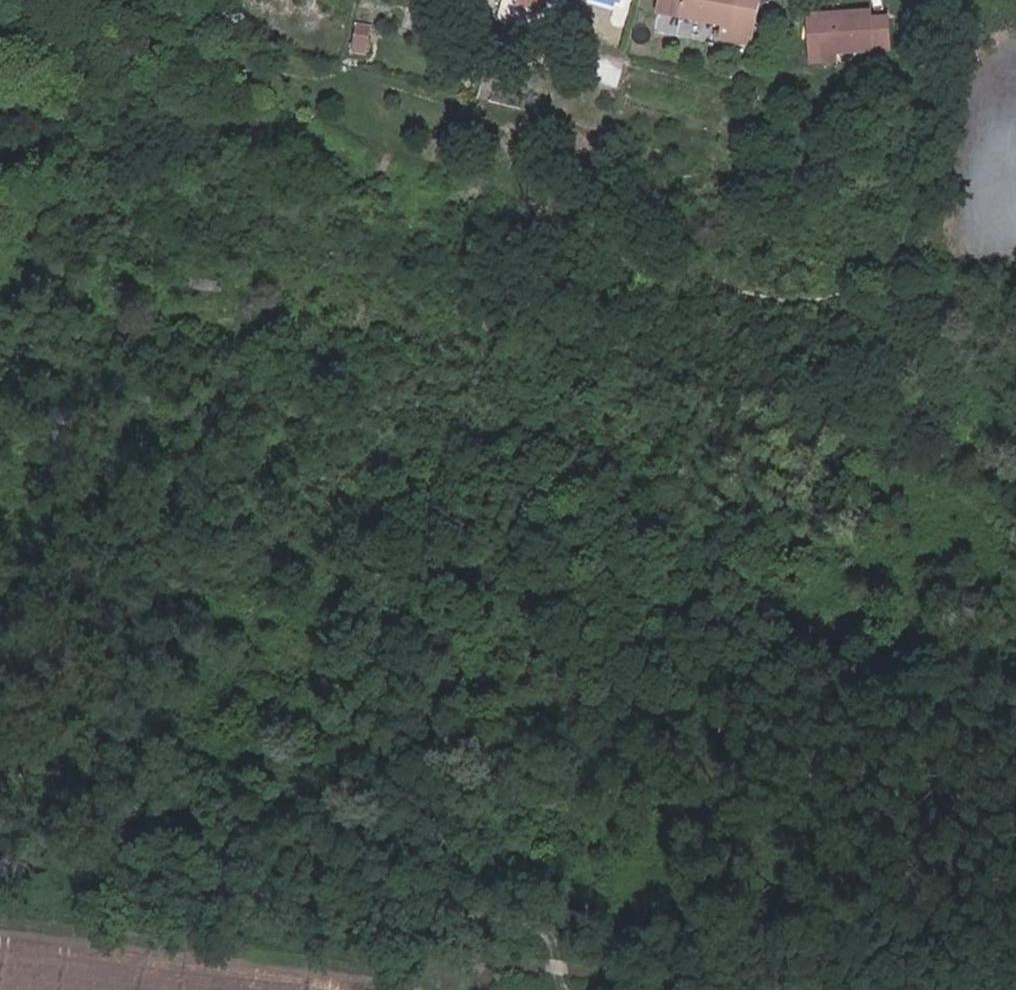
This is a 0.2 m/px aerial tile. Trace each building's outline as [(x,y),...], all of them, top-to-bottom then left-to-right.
[(514,11),(532,16),(536,0),(517,0),(514,11)] [(548,0),(536,0),(532,16),(543,19),(548,0)] [(755,8),(730,3),(731,0),(652,0),(649,14),(717,28),(724,30),(720,47),(746,52),(755,8)] [(756,0),(731,0),(730,3),(755,8),(756,0)] [(804,66),(830,64),(829,55),(880,52),(878,25),(865,26),(855,27),(853,14),(801,18),(804,66)] [(855,27),(865,26),(863,14),(853,14),(855,27)] [(360,43),(364,26),(350,23),(346,41),(360,43)] [(720,47),(724,30),(717,28),(713,45),(720,47)] [(358,50),(360,43),(346,41),(345,48),(358,50)]
